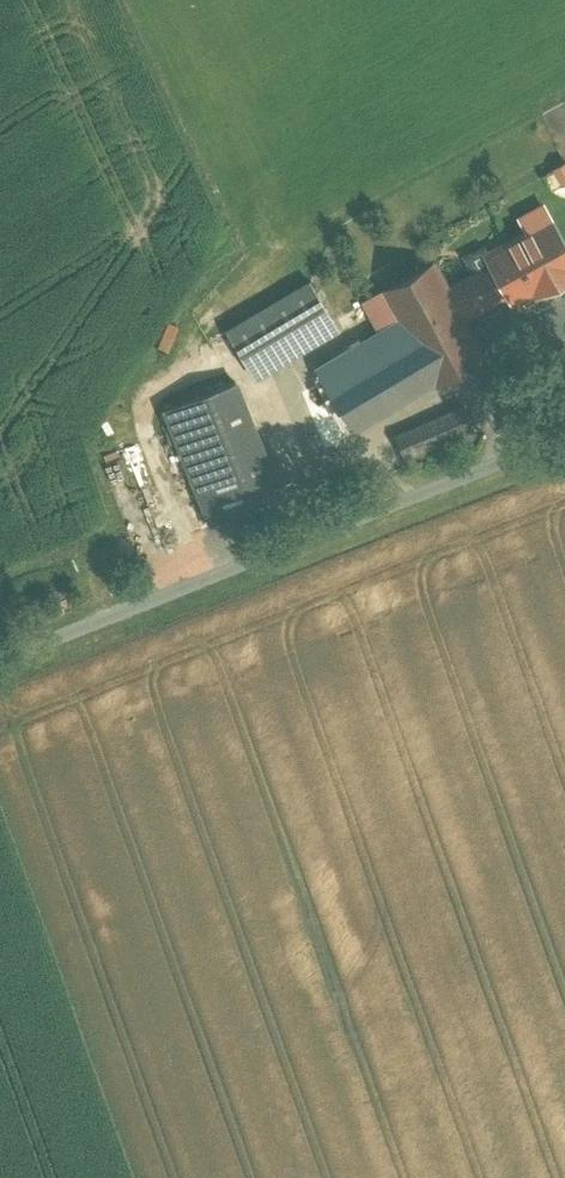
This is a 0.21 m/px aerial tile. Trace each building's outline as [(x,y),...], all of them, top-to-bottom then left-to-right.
[(549,222),(489,255),(493,264),(447,289),(464,318),(510,293),(513,299),(534,287),(537,291),(564,276),(564,252),(549,222)] [(464,318),(447,289),(432,262),(431,263),(383,291),(399,320),(317,367),(354,431),(486,355),(464,318)] [(311,282),(227,331),(254,377),(338,328),(332,318),(311,282)] [(248,386),(167,417),(209,526),(289,495),(248,386)] [(408,466),(481,438),(471,411),(398,439),(408,466)]
